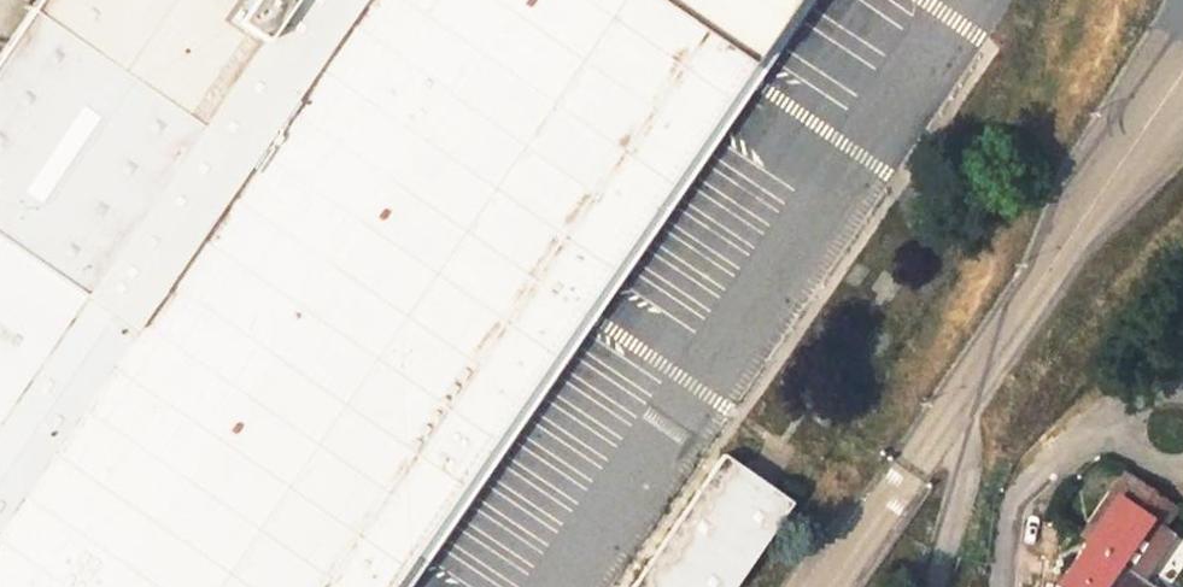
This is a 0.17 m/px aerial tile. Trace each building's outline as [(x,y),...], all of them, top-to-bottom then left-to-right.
[(0,56),(0,586),(386,586),(798,0),(39,0),(0,56)] [(786,507),(717,457),(625,586),(730,586),(786,507)] [(1087,543),(1120,564),(1131,571),(1173,509),(1122,474),(1112,490),(1119,495),(1087,543)] [(1112,490),(1079,538),(1087,543),(1119,495),(1112,490)] [(1087,543),(1057,586),(1058,586),(1105,586),(1120,564),(1087,543)]
